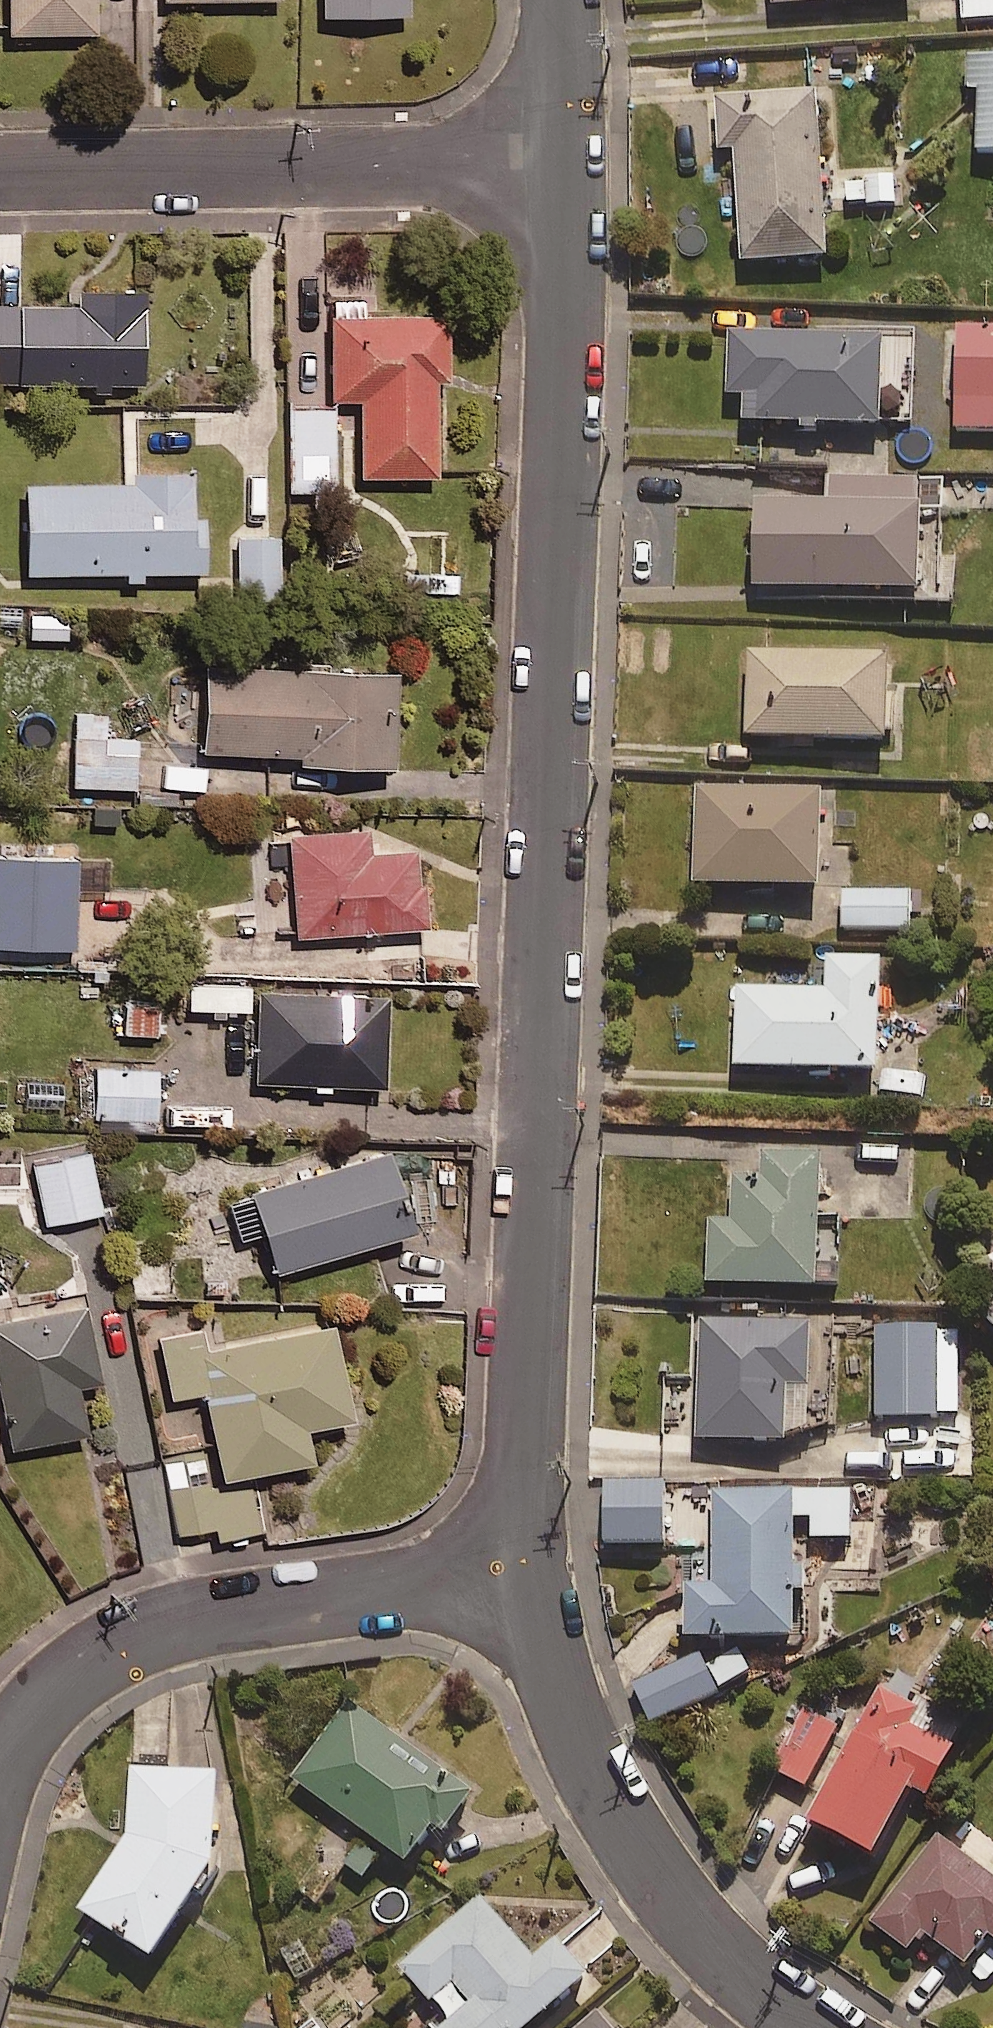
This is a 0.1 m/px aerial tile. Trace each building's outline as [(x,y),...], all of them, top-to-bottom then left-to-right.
[(3,27),(91,25),(90,0),(3,0),(3,27)] [(322,9),(403,6),(403,0),(321,0),(322,9)] [(963,18),(992,16),(992,0),(962,0),(963,18)] [(971,41),(970,88),(979,88),(978,150),(992,150),(992,41),(971,41)] [(823,210),(821,181),(815,90),(715,97),(718,146),(734,145),(742,260),(826,254),(823,210)] [(893,176),(821,181),(823,210),(895,205),(893,176)] [(141,379),(142,283),(68,282),(68,299),(0,299),(0,378),(81,378),(80,391),(105,391),(105,379),(141,379)] [(442,309),(323,309),(323,394),(357,393),(357,470),(432,470),(431,371),(442,371),(442,309)] [(956,326),(954,428),(992,429),(992,327),(956,326)] [(819,427),(819,422),(880,423),(882,335),(729,332),(728,392),(744,392),(743,420),(799,422),(799,427),(819,427)] [(329,403),(284,404),(285,488),(331,487),(329,403)] [(139,579),(139,566),(198,566),(197,511),(186,511),(185,465),(126,466),(126,477),(21,479),(22,568),(120,567),(120,579),(139,579)] [(941,479),(827,477),(826,502),(756,501),(755,598),(954,600),(955,556),(940,556),(941,479)] [(275,533),(233,533),(234,596),(276,595),(275,533)] [(25,608),(24,638),(68,639),(69,609),(25,608)] [(887,654),(749,651),(747,735),(885,737),(887,654)] [(389,662),(201,661),(200,747),(293,748),(293,757),(388,757),(389,662)] [(100,711),(70,712),(72,784),(134,782),(133,735),(100,736),(100,711)] [(820,789),(693,788),(693,883),(819,884),(820,789)] [(363,848),(361,824),(285,831),(294,932),(421,920),(414,843),(363,848)] [(0,850),(0,945),(71,946),(72,851),(0,850)] [(909,892),(842,891),(842,928),(909,928),(909,892)] [(827,956),(826,967),(766,965),(765,988),(737,987),(734,1064),(876,1069),(880,958),(827,956)] [(381,989),(254,988),(253,1079),(380,1080),(381,989)] [(113,1001),(114,1029),(162,1027),(162,1018),(154,1019),(154,999),(113,1001)] [(153,1066),(88,1064),(86,1113),(151,1116),(153,1066)] [(406,1223),(380,1144),(223,1195),(236,1235),(258,1227),(271,1266),(406,1223)] [(98,1208),(86,1148),(29,1160),(41,1219),(98,1208)] [(816,1285),(820,1157),(732,1155),(730,1221),(709,1220),(707,1282),(816,1285)] [(173,1259),(140,1263),(144,1298),(177,1294),(173,1259)] [(81,1300),(0,1316),(0,1401),(8,1442),(82,1428),(72,1381),(96,1376),(81,1300)] [(697,1319),(696,1438),(785,1439),(786,1390),(808,1390),(809,1321),(697,1319)] [(328,1320),(205,1345),(200,1323),(154,1333),(166,1394),(201,1387),(218,1472),(306,1454),(299,1422),(347,1412),(328,1320)] [(956,1324),(873,1326),(876,1415),(959,1413),(956,1324)] [(250,1486),(207,1493),(200,1450),(165,1455),(177,1533),(210,1528),(211,1535),(256,1529),(250,1486)] [(664,1481),(604,1480),(603,1541),(662,1542),(664,1481)] [(794,1635),(794,1592),(806,1592),(806,1563),(793,1563),(793,1537),(850,1537),(849,1489),(714,1490),(714,1583),(687,1584),(687,1635),(794,1635)] [(698,1645),(623,1679),(645,1727),(719,1694),(698,1645)] [(920,1682),(890,1666),(808,1824),(871,1858),(909,1785),(927,1794),(968,1716),(916,1689),(920,1682)] [(469,1796),(347,1704),(292,1778),(404,1862),(432,1824),(442,1832),(469,1796)] [(768,1764),(803,1787),(842,1727),(807,1704),(768,1764)] [(78,1906),(150,1955),(214,1862),(215,1769),(129,1768),(129,1831),(78,1906)] [(286,1880),(314,1903),(344,1865),(360,1877),(378,1853),(334,1819),(286,1880)] [(940,1946),(964,1965),(987,1936),(992,1940),(992,1854),(981,1869),(937,1835),(869,1921),(925,1965),(940,1946)] [(480,1896),(398,1965),(447,2022),(440,2027),(524,2027),(585,1976),(554,1939),(532,1958),(480,1896)] [(594,2012),(576,2027),(607,2027),(594,2012)]
